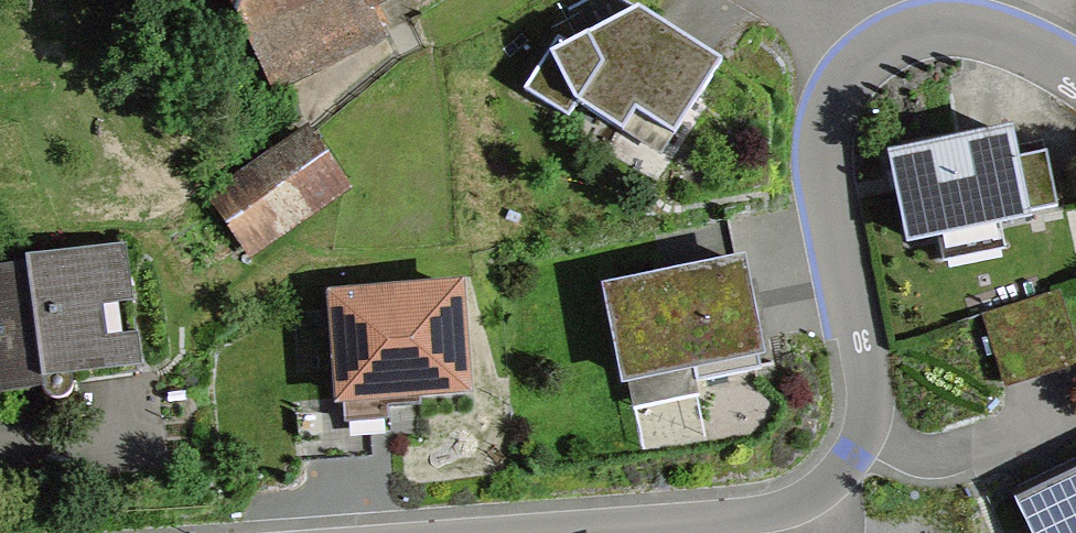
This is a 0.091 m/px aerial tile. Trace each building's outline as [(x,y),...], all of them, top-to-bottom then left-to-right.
[(291,101),(389,48),(374,22),(414,0),(236,0),(291,101)] [(614,0),(610,0),(539,109),(663,189),(735,78),(614,0)] [(307,130),(206,198),(251,265),(352,196),(307,130)] [(990,130),(868,153),(885,243),(1046,213),(1033,145),(994,152),(990,130)] [(741,259),(611,288),(636,396),(765,367),(741,259)] [(108,261),(0,268),(0,385),(115,377),(108,261)] [(466,291),(327,299),(334,417),(472,409),(466,291)] [(984,324),(1005,398),(1075,378),(1075,355),(1061,302),(984,324)] [(1014,509),(1026,532),(1075,532),(1075,479),(1014,509)]
